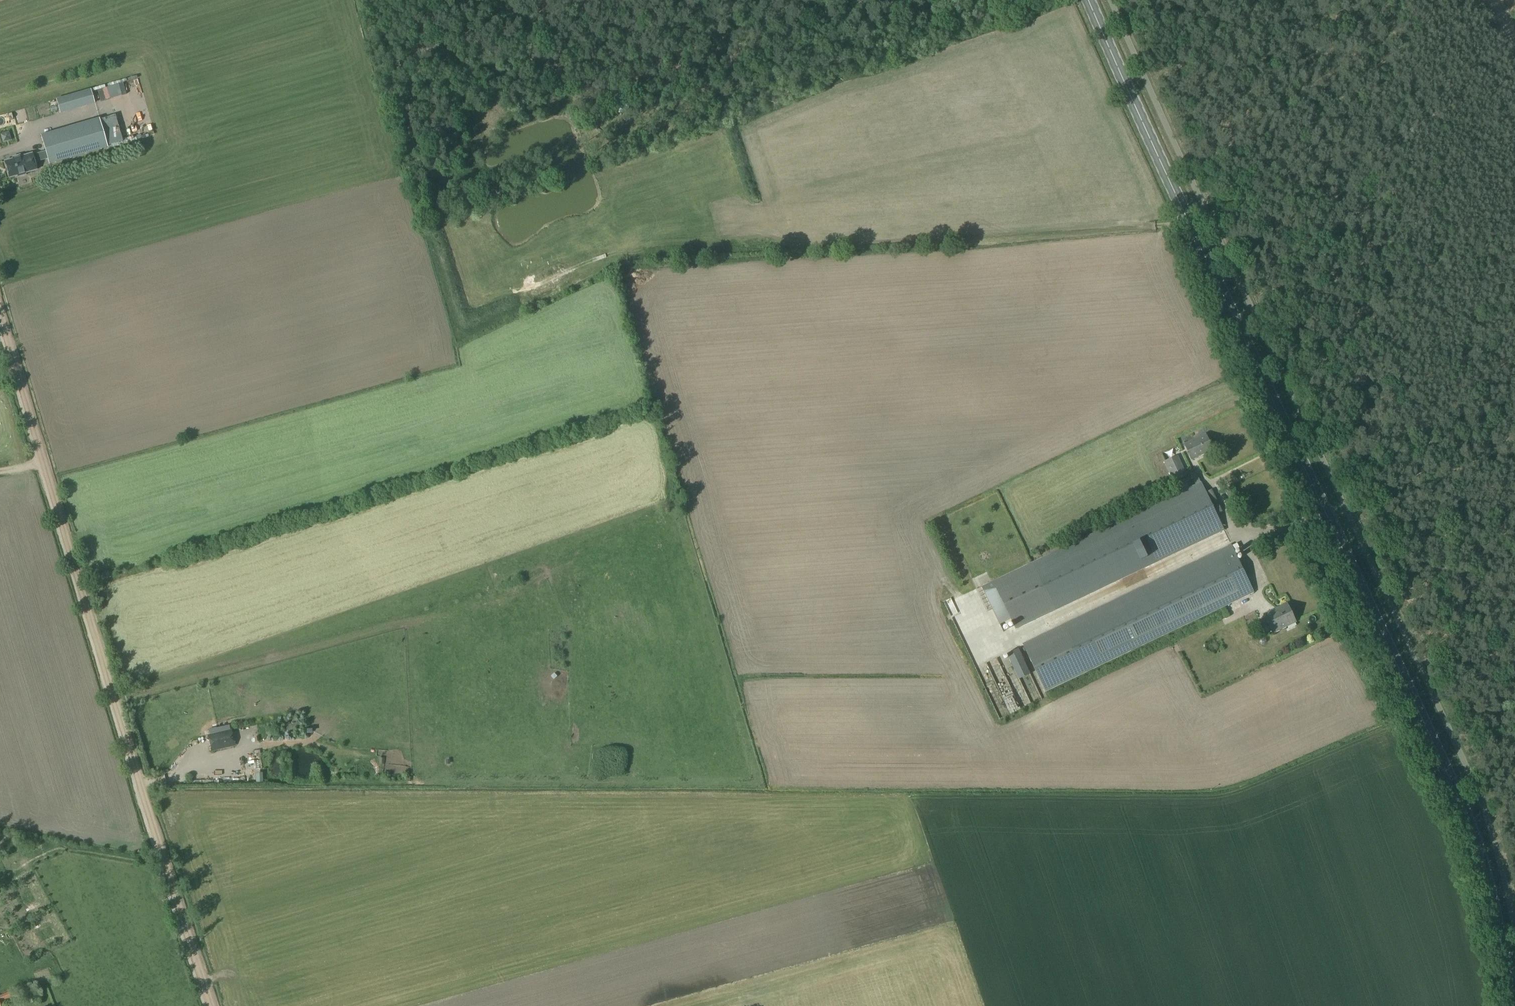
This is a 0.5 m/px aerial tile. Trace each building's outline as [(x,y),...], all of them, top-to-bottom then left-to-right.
[(90,90),(56,99),(60,113),(94,103),(90,90)] [(110,107),(103,109),(106,119),(113,117),(110,107)] [(12,159),(4,162),(9,178),(17,176),(18,178),(26,175),(25,173),(36,170),(34,163),(47,159),(49,164),(107,148),(98,119),(41,136),(45,152),(32,156),(31,154),(20,157),(20,155),(12,157),(12,159)] [(108,136),(118,133),(116,126),(106,129),(108,136)] [(1205,435),(1185,445),(1192,459),(1212,449),(1205,435)] [(1161,445),(1164,460),(1178,457),(1175,442),(1161,445)] [(1179,463),(1171,467),(1176,476),(1177,475),(1179,479),(1184,476),(1179,463)] [(1195,484),(981,587),(999,625),(1011,620),(1016,630),(1054,612),(1224,531),(1196,471),(1190,474),(1195,484)] [(1231,544),(1022,643),(1046,692),(1254,593),(1231,544)] [(108,571),(98,574),(100,581),(110,578),(108,571)] [(1316,584),(1307,588),(1312,599),(1321,594),(1316,584)] [(947,592),(941,596),(944,601),(950,597),(947,592)] [(1288,603),(1264,614),(1273,634),(1297,623),(1288,603)] [(1010,688),(1020,683),(1004,646),(994,650),(1010,688)] [(1031,695),(1037,693),(1025,665),(1017,668),(1026,691),(1029,690),(1031,695)] [(1024,709),(1006,718),(1009,724),(1028,715),(1024,709)] [(231,730),(207,735),(211,752),(235,747),(231,730)] [(0,829),(0,841),(4,847),(13,842),(3,827),(0,829)] [(22,885),(6,893),(10,902),(27,894),(22,885)] [(30,940),(47,932),(43,923),(26,930),(30,940)] [(0,995),(0,1002),(11,998),(8,992),(0,995)]
